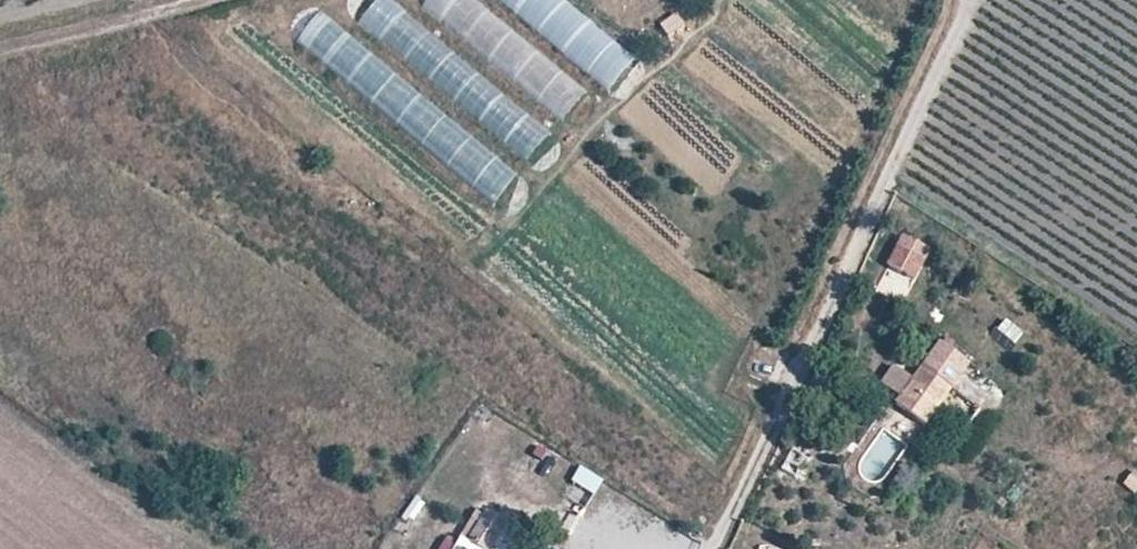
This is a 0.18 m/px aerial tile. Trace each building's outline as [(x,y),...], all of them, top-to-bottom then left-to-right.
[(387,0),(376,0),(360,16),(419,71),(439,50),(387,0)] [(425,2),(440,16),(455,0),(427,0),(425,2)] [(613,88),(638,55),(564,0),(494,0),(613,88)] [(318,12),(294,41),(349,85),(373,57),(318,12)] [(878,292),(908,303),(927,245),(897,235),(878,292)] [(927,422),(971,360),(941,339),(913,377),(900,395),(897,401),(927,422)] [(900,395),(913,377),(893,363),(880,381),(900,395)] [(778,473),(796,481),(808,456),(789,448),(778,473)] [(487,548),(494,548),(503,534),(511,521),(486,506),(468,537),(487,548)]
